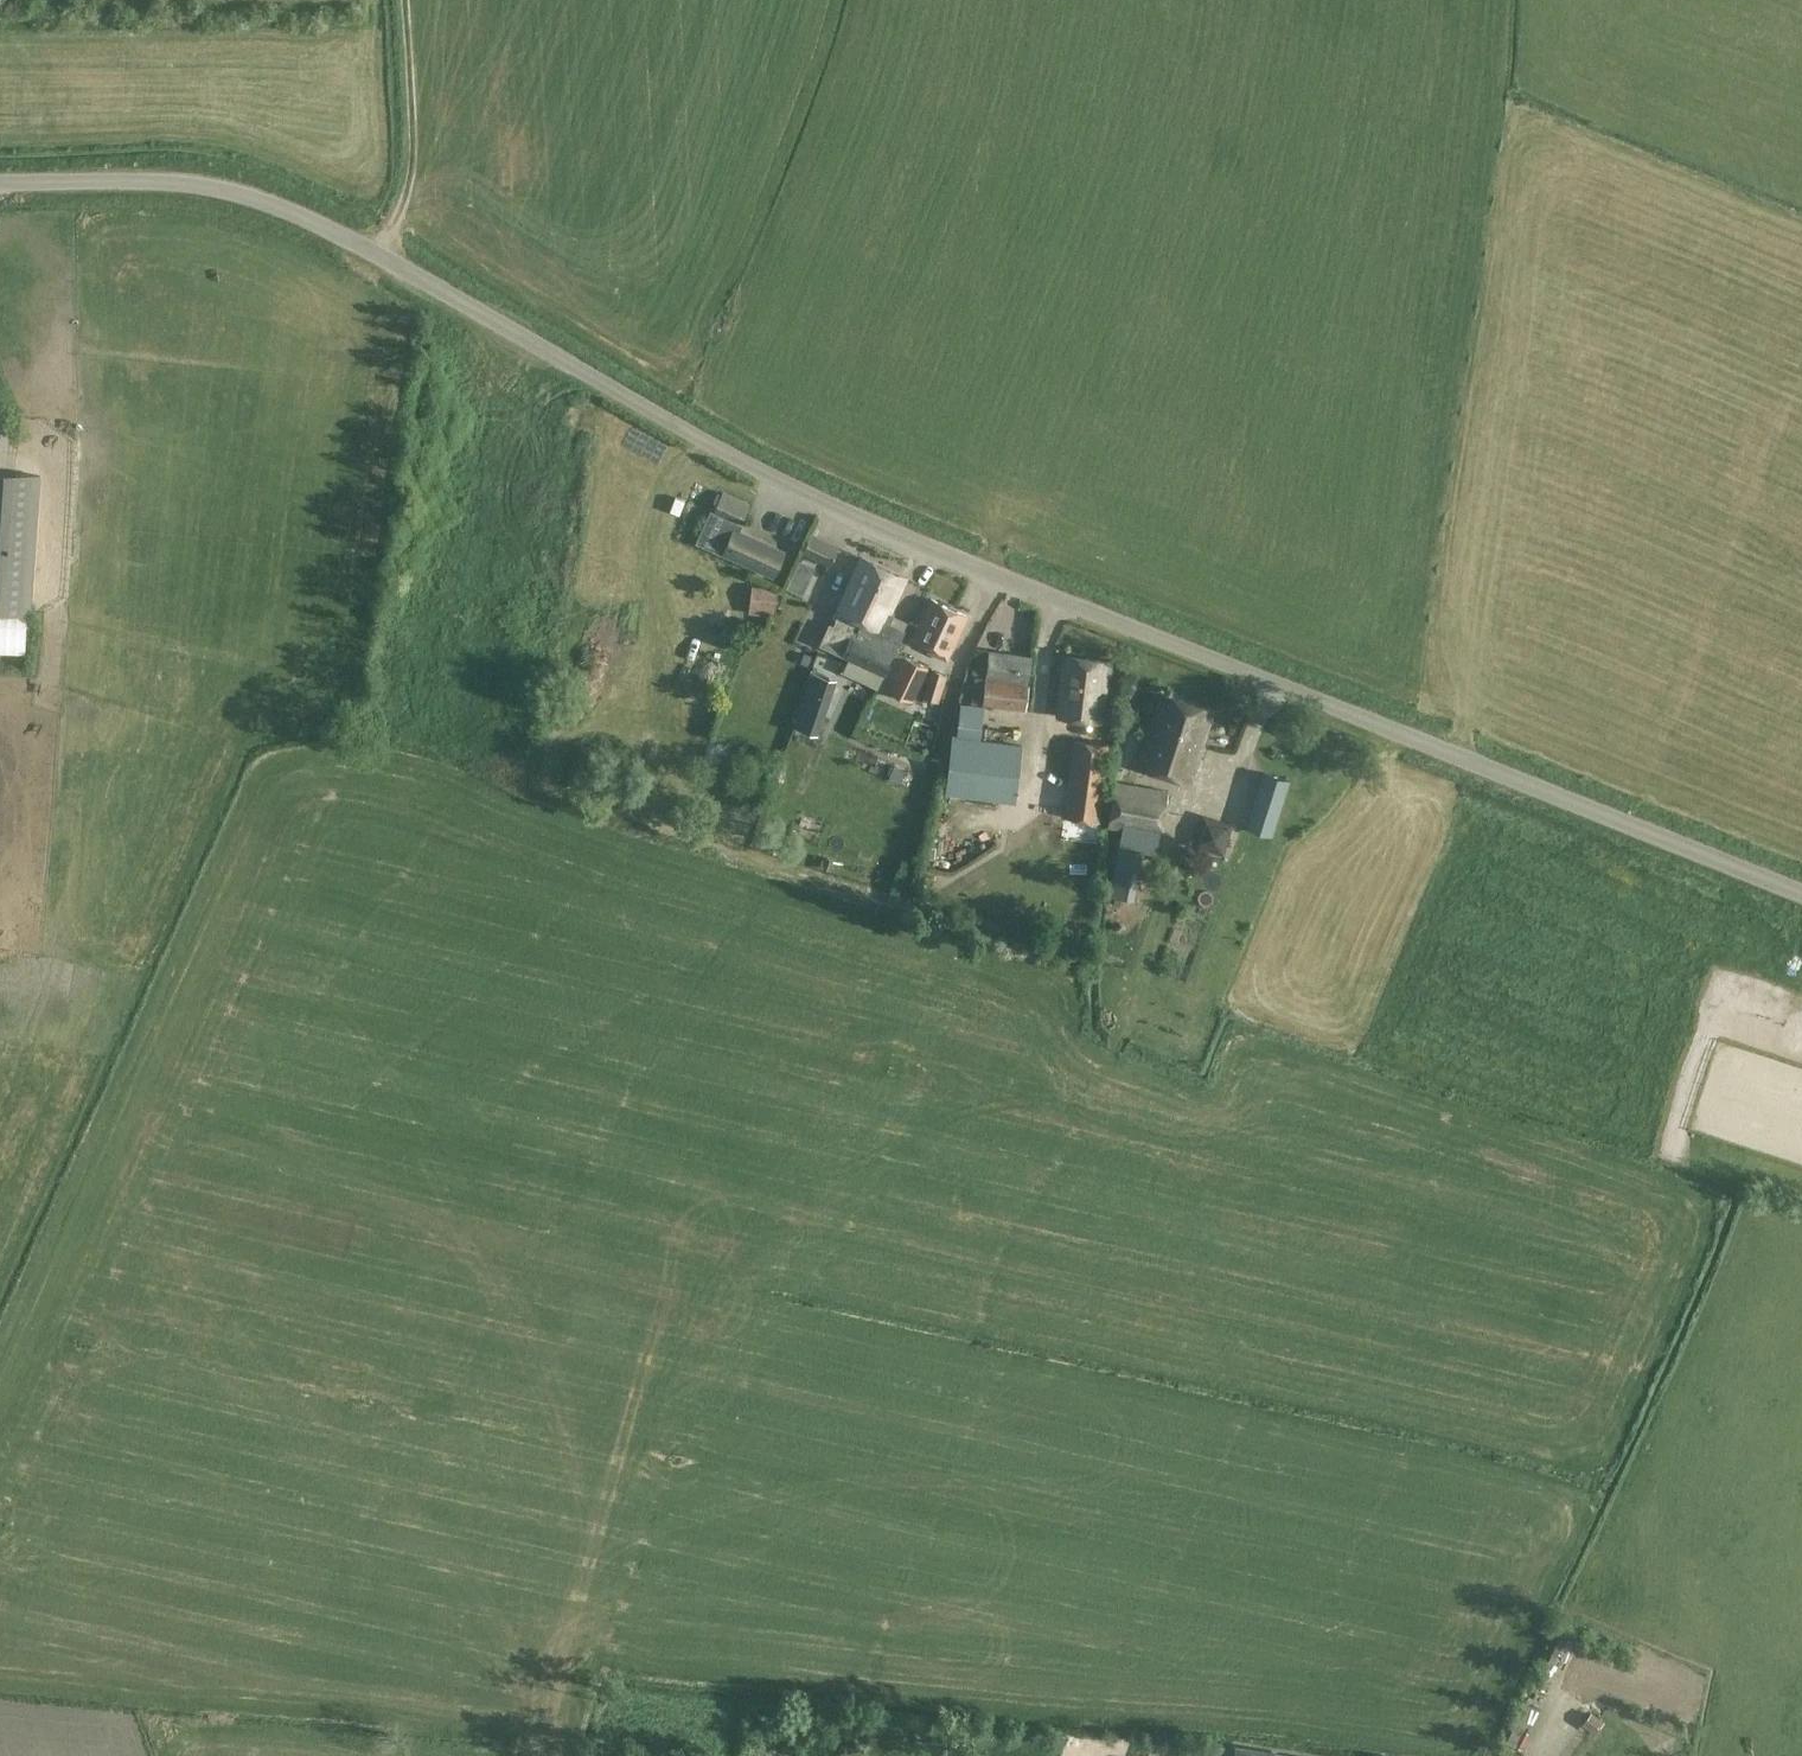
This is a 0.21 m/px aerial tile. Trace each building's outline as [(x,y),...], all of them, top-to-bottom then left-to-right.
[(32,612),(40,474),(0,472),(0,611),(32,612)] [(723,492),(715,510),(741,522),(749,504),(723,492)] [(736,522),(710,510),(696,541),(722,553),(733,528),(736,522)] [(783,551),(733,528),(722,553),(772,575),(783,551)] [(811,533),(802,553),(802,554),(830,566),(839,546),(811,533)] [(840,610),(839,611),(834,624),(829,622),(819,644),(841,655),(850,635),(870,597),(884,567),(861,556),(837,608),(840,610)] [(850,635),(842,654),(884,674),(896,650),(901,637),(905,629),(889,622),(893,614),(890,613),(890,612),(906,578),(884,567),(870,597),(858,620),(850,635)] [(749,613),(776,617),(780,589),(753,586),(749,613)] [(930,598),(913,636),(931,644),(928,651),(946,659),(949,653),(967,614),(930,598)] [(990,650),(986,677),(1029,682),(1032,656),(990,650)] [(822,722),(842,660),(818,651),(797,712),(822,722)] [(1064,655),(1057,715),(1101,719),(1106,676),(1111,677),(1113,661),(1108,660),(1064,655)] [(930,667),(903,656),(886,689),(913,701),(930,667)] [(947,676),(930,670),(922,700),(939,706),(947,676)] [(986,677),(983,704),(1025,709),(1029,682),(986,677)] [(1140,766),(1191,782),(1213,710),(1163,694),(1140,766)] [(962,705),(959,735),(981,738),(984,707),(962,705)] [(954,737),(947,795),(1015,803),(1022,745),(954,737)] [(1104,822),(1109,772),(1112,743),(1072,738),(1063,817),(1104,822)] [(1263,770),(1251,808),(1278,816),(1290,779),(1263,770)] [(1144,851),(1144,853),(1157,856),(1169,790),(1116,780),(1107,827),(1120,830),(1117,845),(1144,851)] [(1144,851),(1117,845),(1108,895),(1136,900),(1144,853),(1144,851)] [(1801,977),(1801,964),(1795,960),(1785,981),(1798,987),(1801,977)] [(1676,1738),(1663,1744),(1669,1755),(1671,1755),(1682,1751),(1676,1738)] [(1233,1755),(1290,1755),(1235,1747),(1233,1755)]
